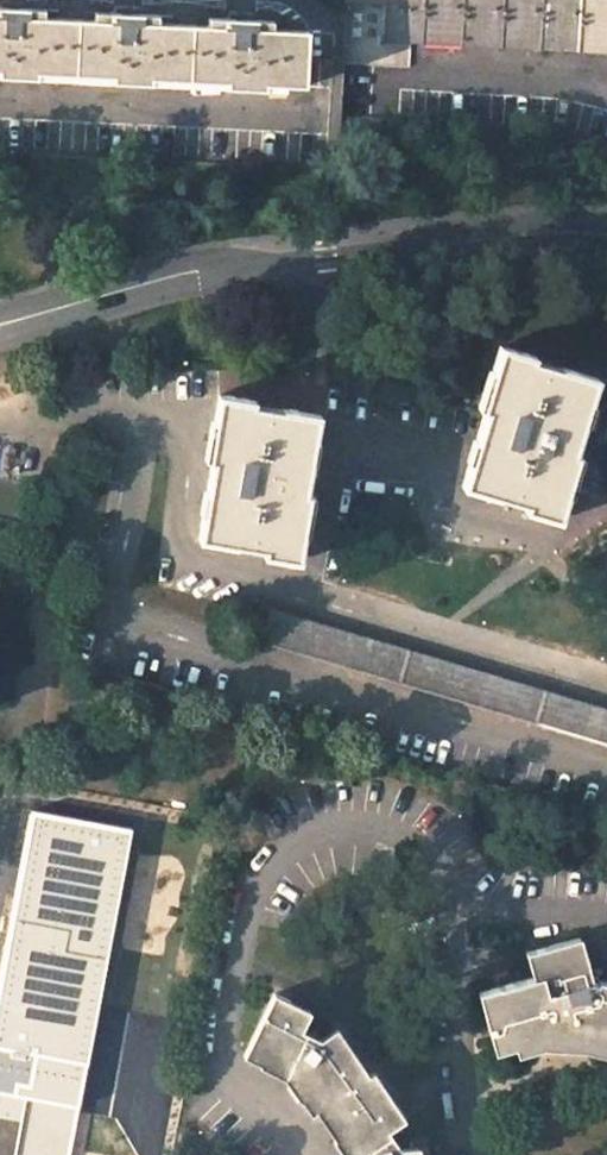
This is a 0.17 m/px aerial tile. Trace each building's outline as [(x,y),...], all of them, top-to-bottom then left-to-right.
[(347,65),(362,66),(404,68),(413,69),(414,43),(445,45),(485,47),(530,49),(582,52),(606,54),(606,0),(350,0),(347,65)] [(117,82),(156,84),(157,79),(230,81),(231,88),(273,91),(274,84),(308,86),(311,32),(277,31),(277,22),(243,20),(214,18),(213,27),(161,23),(160,15),(128,13),(98,11),(98,21),(49,17),(49,9),(16,7),(0,6),(0,69),(4,70),(3,76),(42,78),(42,72),(117,75),(117,82)] [(505,344),(487,406),(492,407),(471,481),(533,500),(532,504),(564,513),(581,452),(577,450),(579,438),(598,444),(606,408),(606,405),(591,400),(597,376),(537,359),(538,352),(505,344)] [(268,543),(267,549),(304,555),(314,492),(308,491),(321,413),(256,402),(257,397),(223,392),(213,456),(217,457),(205,532),(268,543)] [(271,608),(261,645),(606,748),(606,708),(271,608)] [(0,973),(0,1154),(72,1154),(133,832),(30,812),(0,973)] [(602,984),(601,987),(595,985),(581,944),(530,960),(537,985),(479,1004),(497,1058),(557,1038),(557,1045),(569,1048),(570,1041),(606,1051),(606,985),(602,984)] [(248,1065),(292,1087),(316,1123),(322,1119),(348,1154),(416,1154),(401,1154),(390,1136),(407,1124),(378,1080),(372,1082),(342,1036),(325,1045),(304,1036),(312,1016),(277,1002),(248,1065)]
